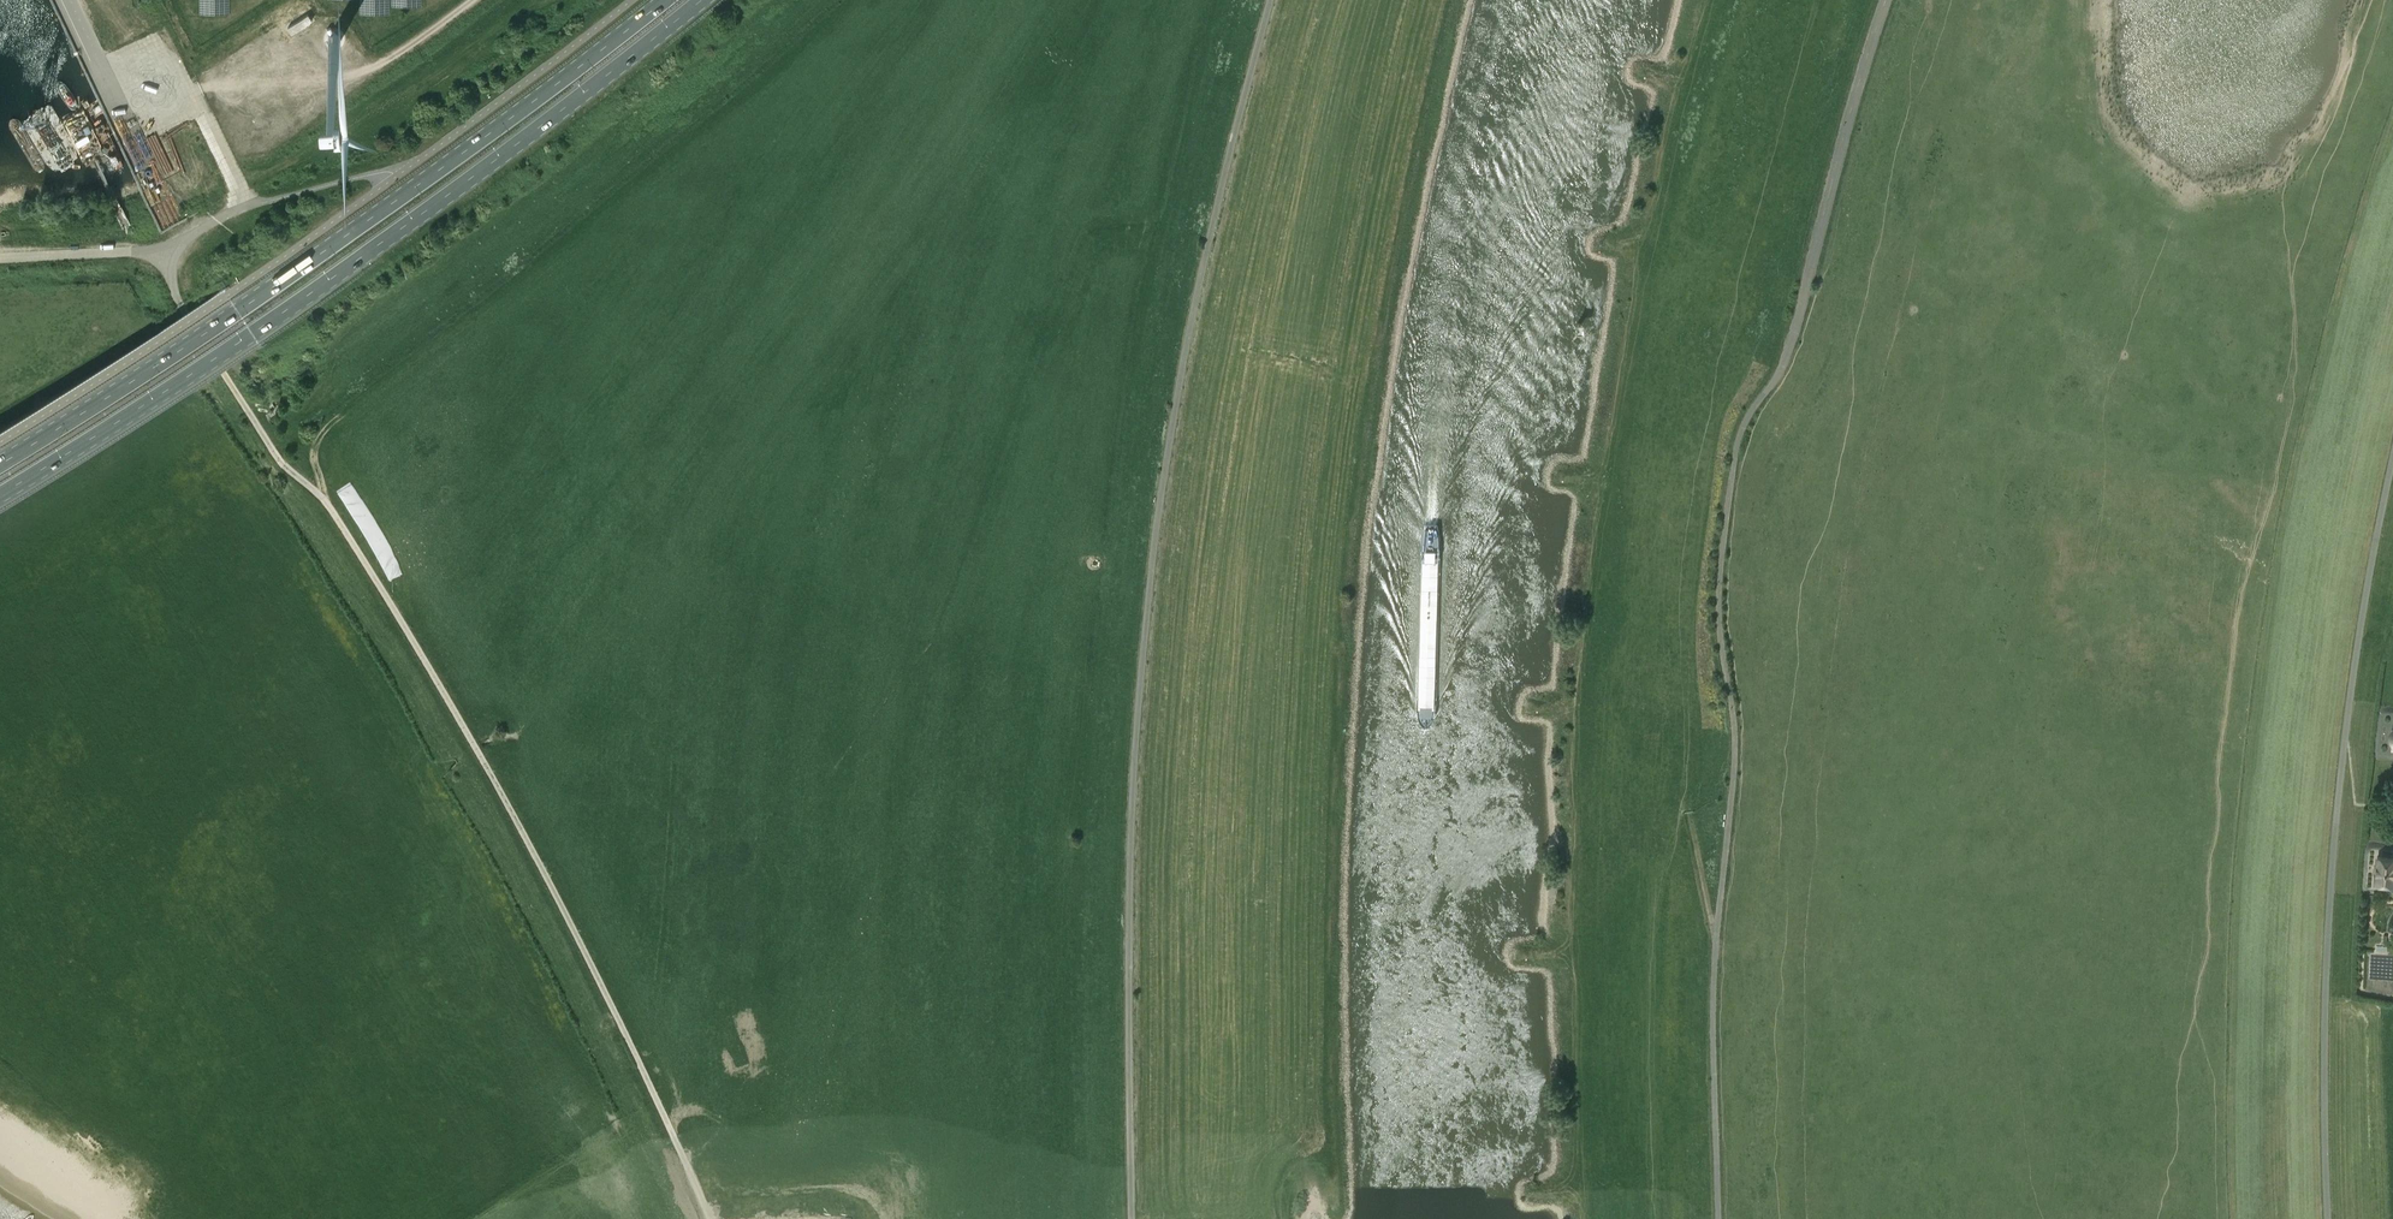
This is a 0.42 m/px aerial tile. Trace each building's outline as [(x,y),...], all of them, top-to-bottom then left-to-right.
[(308,14),(288,27),(292,34),(312,20),(308,14)] [(327,38),(327,39),(327,41),(328,42),(328,43),(329,44),(330,45),(331,46),(332,46),(334,47),(335,47),(336,46),(338,46),(339,45),(340,44),(341,43),(341,42),(342,41),(342,39),(342,38),(341,37),(341,36),(340,34),(339,34),(338,33),(336,32),(335,32),(334,32),(332,32),(331,33),(330,34),(329,34),(328,36),(328,37),(327,38)] [(2377,857),(2377,864),(2374,866),(2373,872),(2376,875),(2375,882),(2392,884),(2392,858),(2377,857)]
